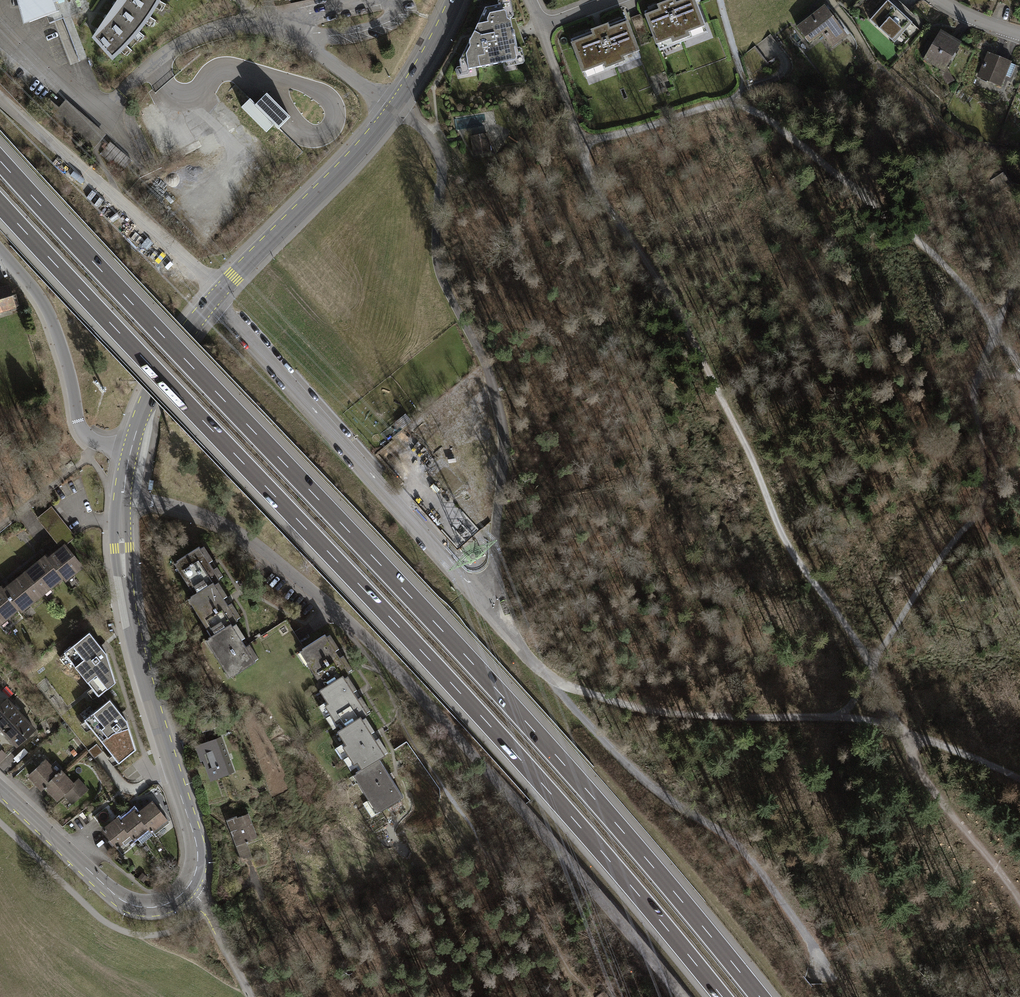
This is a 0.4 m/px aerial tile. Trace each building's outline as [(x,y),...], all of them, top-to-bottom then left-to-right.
[(29,22),(59,11),(55,1),(59,0),(23,0),(29,22)] [(114,8),(106,19),(97,31),(89,43),(108,65),(129,45),(147,21),(160,0),(119,0),(114,8)] [(468,35),(456,61),(458,72),(518,59),(506,0),(485,0),(468,35)] [(643,9),(658,46),(713,25),(703,0),(665,0),(643,9)] [(913,23),(889,0),(871,20),(895,42),(913,23)] [(823,2),(797,21),(811,40),(817,36),(826,47),(846,32),(823,2)] [(626,15),(570,36),(585,74),(640,52),(626,15)] [(966,42),(940,26),(921,58),(947,73),(966,42)] [(774,59),(783,52),(772,37),(758,47),(764,55),(768,52),(774,59)] [(1015,59),(989,48),(975,80),(1002,91),(1015,59)] [(486,132),(469,135),(470,138),(473,154),(489,151),(486,132)] [(201,141),(207,154),(220,148),(214,135),(201,141)] [(1005,171),(990,180),(997,192),(1012,183),(1005,171)] [(0,289),(0,311),(15,307),(9,286),(0,289)] [(75,537),(52,507),(37,518),(61,548),(75,537)] [(49,558),(46,555),(5,589),(2,586),(0,587),(0,626),(21,609),(23,611),(65,577),(67,580),(83,567),(65,545),(49,558)] [(224,582),(200,549),(171,571),(192,600),(182,608),(206,640),(196,648),(224,685),(253,664),(227,629),(234,623),(211,592),(224,582)] [(108,655),(90,633),(64,654),(99,697),(116,683),(108,655)] [(349,672),(325,635),(302,650),(326,687),(319,691),(343,728),(336,733),(361,770),(353,775),(377,812),(402,797),(378,760),(384,756),(360,718),(368,713),(344,676),(349,672)] [(0,701),(0,732),(13,746),(31,728),(3,698),(0,701)] [(128,722),(110,702),(87,721),(121,762),(136,749),(128,722)] [(219,732),(199,738),(214,776),(233,772),(219,732)] [(43,759),(24,777),(38,791),(42,787),(55,801),(61,796),(71,804),(86,790),(77,779),(72,783),(59,769),(56,772),(43,759)] [(164,824),(146,797),(104,825),(123,851),(164,824)] [(248,812),(227,817),(235,853),(257,848),(248,812)]
